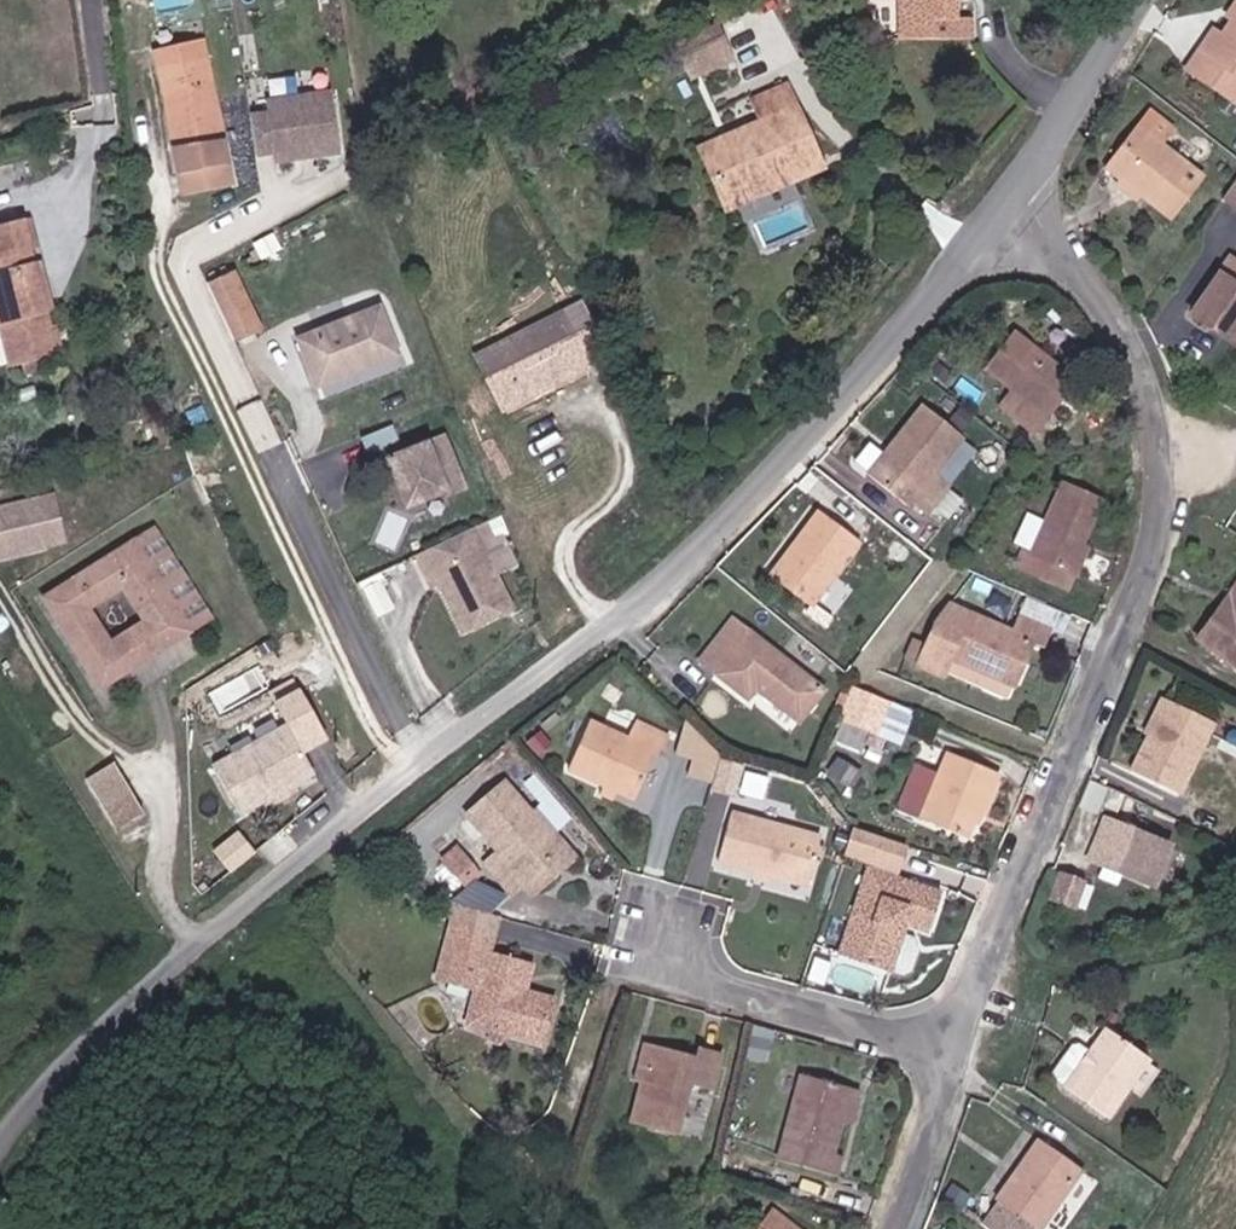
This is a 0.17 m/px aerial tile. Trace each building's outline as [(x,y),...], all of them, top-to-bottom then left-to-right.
[(907,48),(976,45),(976,27),(957,25),(955,3),(955,0),(904,0),(907,48)] [(1203,50),(1190,73),(1235,101),(1235,68),(1234,67),(1235,63),(1235,18),(1226,34),(1217,28),(1203,50)] [(690,80),(736,60),(719,22),(674,41),(690,80)] [(219,142),(209,40),(162,44),(172,146),(219,142)] [(765,167),(808,149),(778,82),(771,66),(740,79),(747,95),(754,112),(694,138),(713,185),(763,161),(765,167)] [(264,104),(266,115),(248,118),(254,157),(271,155),(272,164),(337,155),(329,95),(264,104)] [(1153,119),(1131,150),(1115,172),(1131,184),(1179,223),(1209,183),(1170,152),(1180,137),(1153,119)] [(1223,201),(1235,209),(1235,180),(1223,201)] [(11,228),(0,231),(0,358),(3,369),(12,366),(16,380),(35,376),(30,362),(47,358),(33,313),(45,310),(33,267),(22,270),(17,251),(26,249),(19,226),(11,228)] [(1233,261),(1193,317),(1215,334),(1220,331),(1235,343),(1235,263),(1233,261)] [(262,333),(234,270),(205,283),(233,346),(262,333)] [(368,306),(288,345),(310,389),(389,352),(368,306)] [(475,354),(498,400),(585,355),(561,310),(475,354)] [(991,367),(1012,384),(1000,398),(1037,429),(1077,381),(1020,331),(991,367)] [(320,385),(323,395),(406,365),(402,356),(320,385)] [(972,441),(933,409),(878,481),(917,512),(922,505),(936,515),(957,487),(946,477),(972,441)] [(465,483),(444,432),(415,444),(418,450),(412,452),(405,449),(387,457),(399,486),(408,505),(427,496),(446,488),(447,491),(465,483)] [(1068,485),(1037,556),(1079,573),(1089,551),(1082,548),(1103,502),(1068,485)] [(0,506),(0,562),(66,547),(54,493),(0,506)] [(812,605),(860,548),(823,519),(776,577),(812,605)] [(508,611),(470,529),(412,556),(424,581),(432,576),(459,634),(508,611)] [(133,555),(185,653),(208,640),(156,542),(133,555)] [(95,699),(185,653),(133,555),(45,604),(95,699)] [(1068,599),(1079,573),(1037,556),(1026,581),(1068,599)] [(1228,608),(1235,615),(1235,598),(1228,608)] [(1017,630),(965,609),(959,606),(949,631),(934,672),(958,681),(965,662),(1025,685),(1041,641),(1055,645),(1062,627),(1023,612),(1017,630)] [(1228,608),(1201,640),(1235,668),(1235,615),(1228,608)] [(827,691),(740,620),(703,662),(748,699),(760,688),(801,720),(827,691)] [(858,687),(846,714),(880,726),(891,701),(858,687)] [(329,756),(300,710),(276,727),(282,737),(213,785),(244,830),(314,781),(307,772),(329,756)] [(633,740),(594,723),(576,767),(639,793),(659,747),(667,751),(677,731),(643,716),(633,740)] [(1201,744),(1155,722),(1131,769),(1177,790),(1201,744)] [(845,723),(841,741),(868,746),(871,728),(845,723)] [(951,756),(925,818),(969,836),(978,812),(986,815),(1002,776),(951,756)] [(108,768),(82,785),(114,834),(141,817),(132,804),(131,804),(108,768)] [(519,889),(538,873),(551,888),(589,855),(553,811),(545,818),(516,784),(479,816),(511,853),(499,863),(519,889)] [(738,814),(725,858),(761,869),(775,873),(809,883),(821,840),(738,814)] [(1089,856),(1141,879),(1159,845),(1107,821),(1089,856)] [(212,857),(227,875),(250,857),(235,838),(212,857)] [(455,842),(440,861),(469,884),(484,865),(455,842)] [(1166,849),(1159,845),(1141,879),(1150,883),(1166,849)] [(871,866),(842,954),(883,967),(899,921),(910,926),(934,934),(950,894),(919,883),(871,866)] [(1057,870),(1049,899),(1079,907),(1088,879),(1057,870)] [(905,937),(910,926),(899,921),(883,967),(904,975),(912,969),(920,949),(916,942),(905,937)] [(496,934),(458,923),(445,966),(483,977),(470,1021),(543,1043),(556,998),(519,988),(527,962),(491,951),(496,934)] [(1096,1017),(1081,1037),(1053,1069),(1050,1074),(1092,1106),(1136,1050),(1096,1017)] [(1043,1062),(1053,1069),(1081,1037),(1070,1028),(1062,1029),(1043,1052),(1043,1062)] [(701,1061),(660,1048),(636,1123),(683,1138),(700,1084),(719,1090),(730,1057),(705,1050),(701,1061)] [(831,1158),(841,1127),(849,1130),(860,1094),(851,1091),(806,1077),(780,1165),(818,1176),(833,1180),(839,1161),(831,1158)] [(996,1199),(983,1219),(999,1228),(1035,1228),(1037,1226),(1077,1169),(1036,1141),(996,1199)] [(14,1201),(1,1194),(0,1196),(0,1208),(8,1212),(14,1201)] [(785,1220),(777,1214),(765,1228),(795,1228),(785,1220)]
